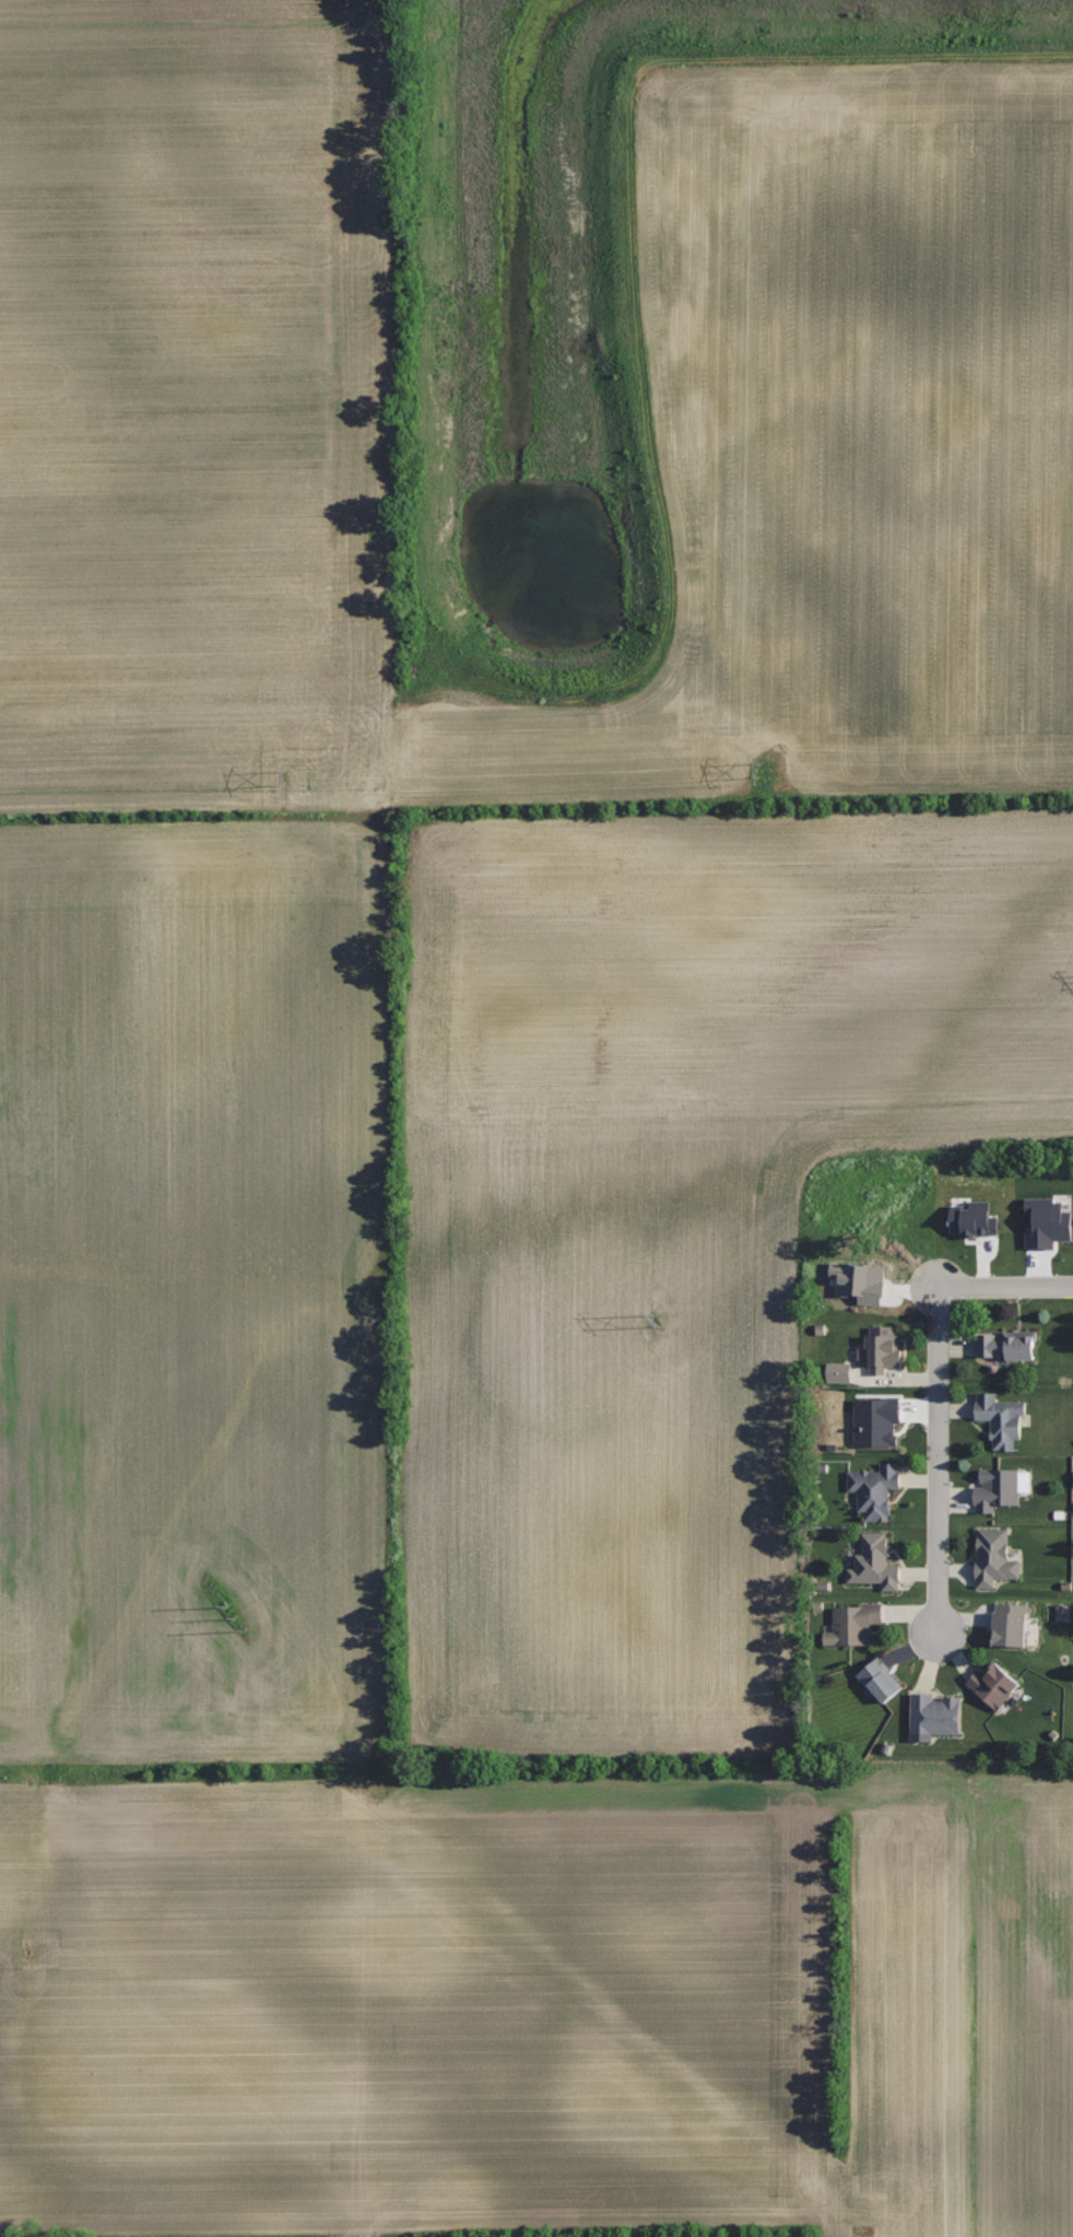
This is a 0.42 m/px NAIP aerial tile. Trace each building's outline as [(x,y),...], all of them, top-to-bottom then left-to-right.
[(1064,1211),(1072,1211),(1072,1240),(1052,1240),(1052,1249),(1029,1249),(1029,1229),(1021,1229),(1021,1198),(1053,1198),(1053,1202),(1064,1202),(1064,1211)] [(967,1202),(991,1201),(991,1216),(1000,1215),(1000,1235),(962,1235),(962,1232),(946,1233),(945,1209),(967,1209),(967,1202)] [(895,1326),(870,1325),(870,1334),(865,1334),(865,1347),(870,1347),(870,1373),(884,1373),(884,1366),(900,1366),(900,1349),(898,1349),(898,1335),(895,1335),(895,1326)] [(1037,1330),(977,1331),(978,1357),(1006,1356),(1006,1359),(1038,1358),(1037,1330)] [(850,1383),(849,1363),(822,1364),(823,1384),(850,1383)] [(976,1392),(976,1419),(990,1419),(990,1438),(993,1438),(993,1448),(999,1448),(999,1450),(1013,1450),(1013,1438),(1019,1438),(1019,1414),(1025,1414),(1025,1399),(997,1399),(997,1392),(976,1392)] [(899,1396),(853,1396),(853,1447),(899,1447),(899,1396)] [(898,1462),(880,1462),(880,1469),(848,1469),(847,1490),(858,1490),(858,1510),(864,1510),(864,1520),(888,1520),(888,1488),(899,1488),(900,1471),(898,1471),(898,1462)] [(1019,1468),(980,1467),(980,1486),(974,1486),(974,1502),(977,1502),(977,1512),(994,1512),(994,1504),(1018,1504),(1019,1468)] [(1009,1529),(978,1527),(977,1586),(995,1586),(995,1578),(1019,1578),(1019,1559),(1007,1559),(1009,1529)] [(887,1532),(862,1532),(862,1554),(854,1554),(854,1567),(846,1567),(846,1582),(880,1582),(880,1590),(899,1590),(900,1565),(887,1565),(887,1532)] [(882,1602),(834,1603),(834,1629),(824,1629),(824,1643),(871,1643),(871,1621),(883,1621),(882,1602)] [(1028,1604),(995,1602),(992,1644),(1025,1647),(1028,1604)] [(1071,1622),(1071,1605),(1055,1604),(1055,1622),(1071,1622)] [(879,1655),(857,1675),(866,1687),(869,1686),(883,1702),(904,1685),(879,1655)] [(995,1660),(982,1674),(977,1668),(965,1682),(998,1711),(1022,1684),(995,1660)] [(962,1696),(943,1696),(943,1700),(932,1700),(933,1693),(910,1691),(910,1738),(932,1740),(932,1733),(960,1733),(962,1696)]
